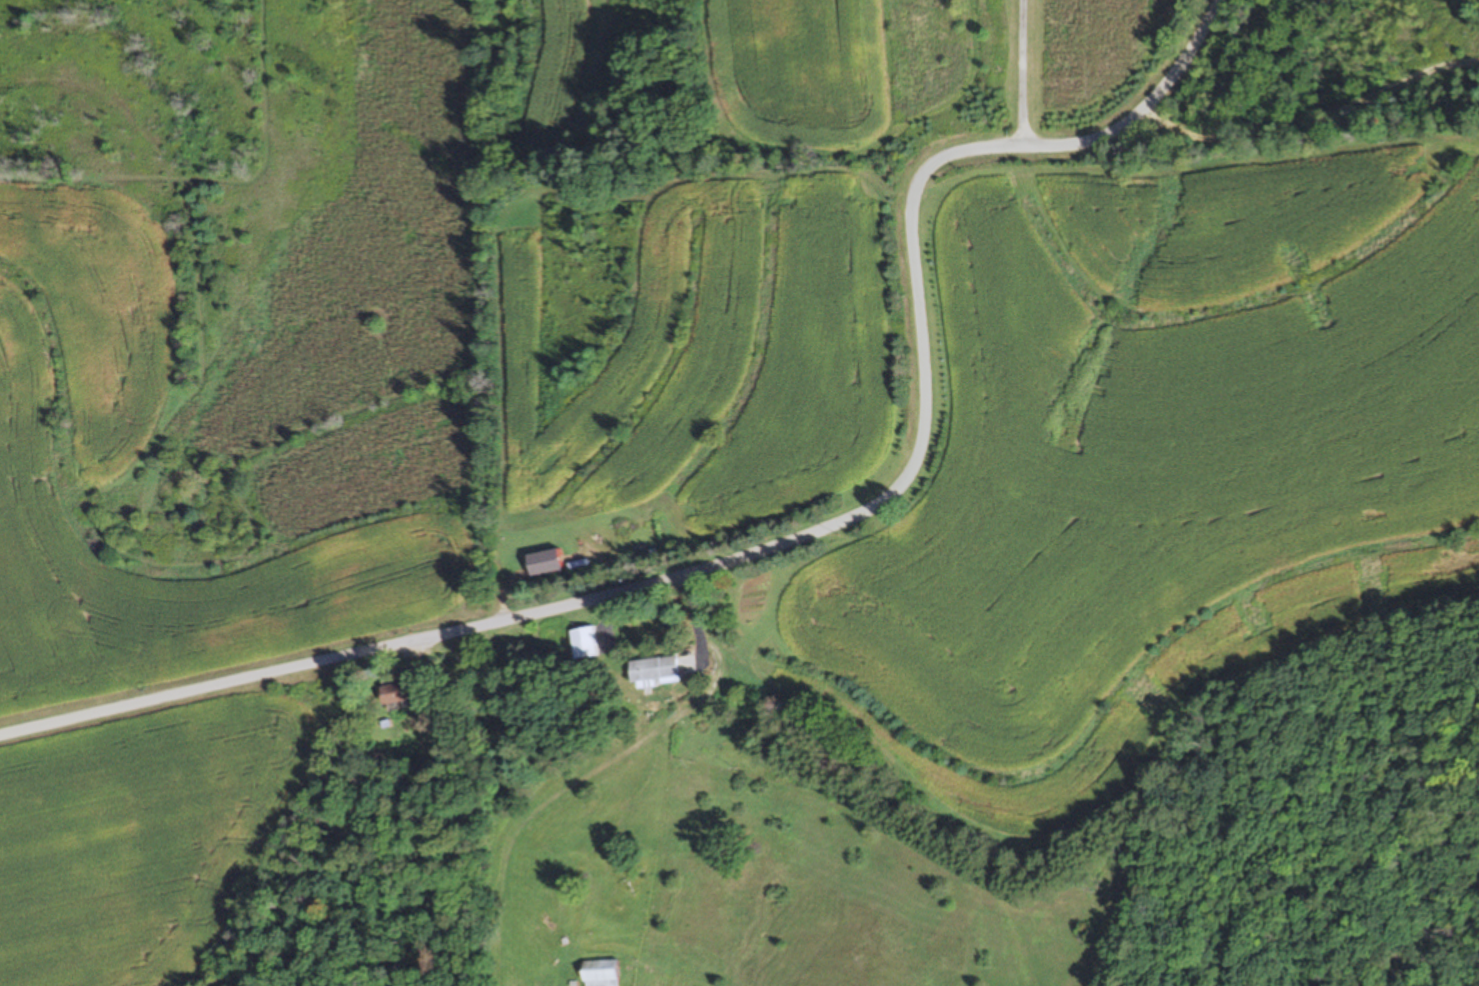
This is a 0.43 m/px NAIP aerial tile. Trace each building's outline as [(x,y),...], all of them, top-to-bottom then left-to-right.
[(560,569),(556,548),(524,554),(528,576),(560,569)] [(597,655),(592,625),(568,629),(574,659),(597,655)] [(678,682),(677,657),(628,659),(630,685),(678,682)] [(377,687),(383,706),(412,697),(406,678),(377,687)] [(581,985),(616,985),(616,958),(581,959),(581,985)]
